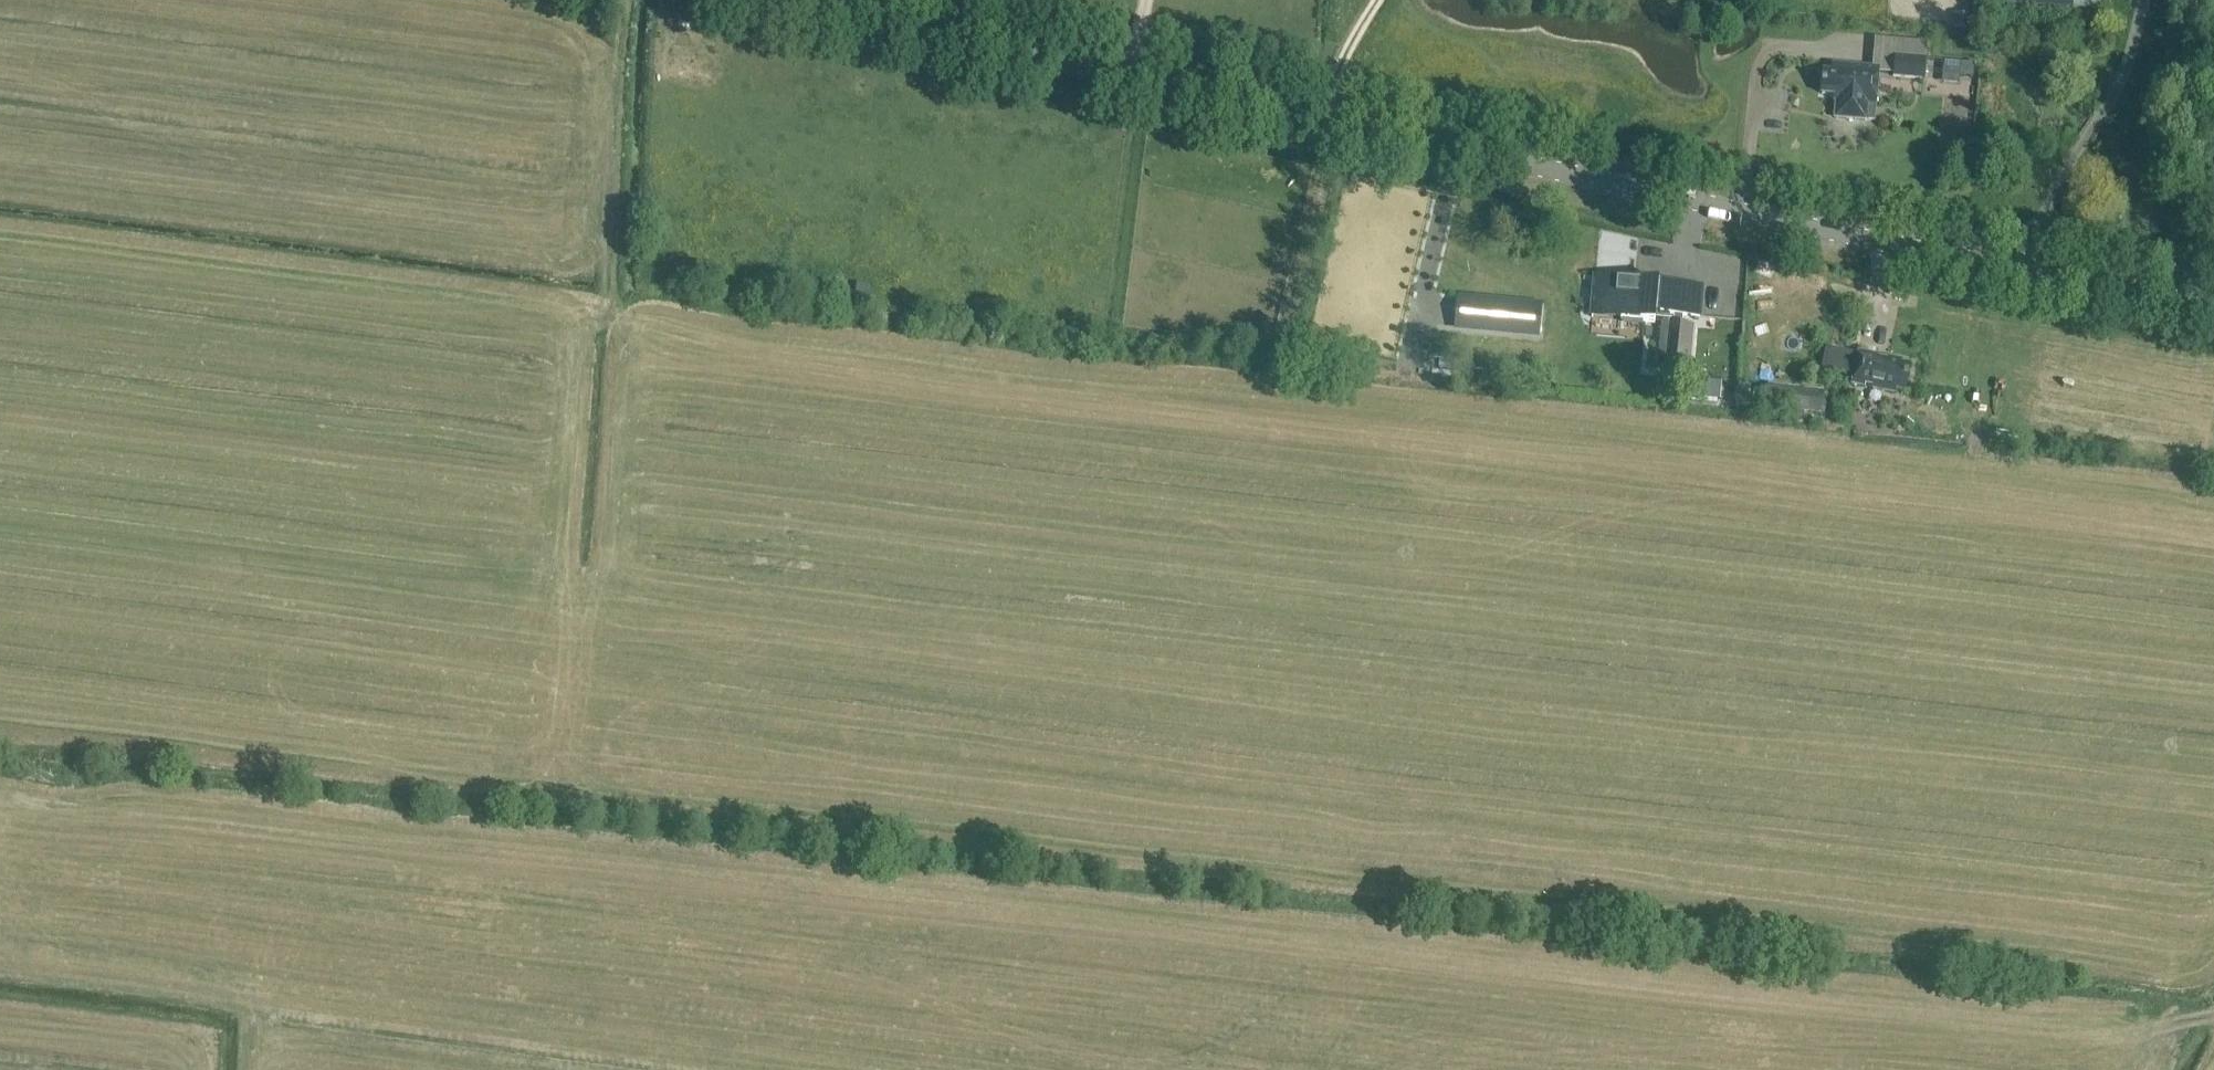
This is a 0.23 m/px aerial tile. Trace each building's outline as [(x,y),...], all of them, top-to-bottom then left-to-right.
[(2032,8),(2085,11),(2086,0),(2033,0),(2032,8)] [(1893,77),(1893,79),(1924,81),(1926,63),(1894,61),(1893,74),(1893,77)] [(1960,63),(1959,77),(1973,78),(1974,65),(1960,63)] [(1824,74),(1821,96),(1834,98),(1834,103),(1836,103),(1834,121),(1866,124),(1866,123),(1873,124),(1875,108),(1876,108),(1880,73),(1871,72),(1834,67),(1833,75),(1824,74)] [(1700,287),(1593,277),(1589,319),(1660,326),(1655,372),(1683,374),(1683,367),(1689,368),(1693,327),(1681,326),(1682,320),(1697,321),(1700,287)] [(1539,310),(1471,303),(1469,329),(1537,336),(1539,310)] [(1827,351),(1823,374),(1853,380),(1852,383),(1896,392),(1896,389),(1905,390),(1911,364),(1902,362),(1903,359),(1888,356),(1888,358),(1879,356),(1880,354),(1859,350),(1858,357),(1827,351)] [(1720,386),(1692,383),(1690,400),(1718,403),(1720,386)] [(1821,415),(1823,392),(1768,385),(1765,409),(1821,415)]
